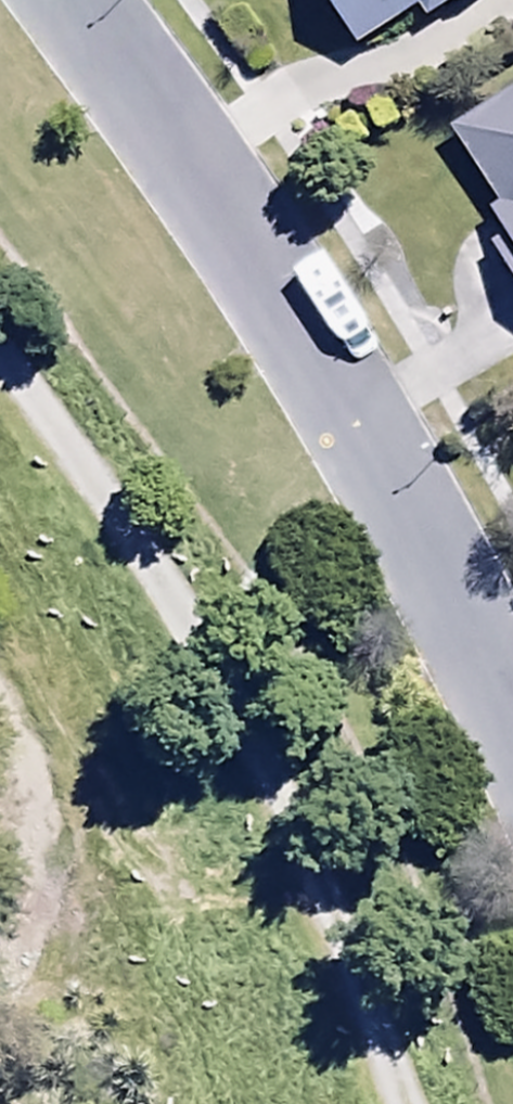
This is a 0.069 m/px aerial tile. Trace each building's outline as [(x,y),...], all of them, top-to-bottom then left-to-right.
[(455,0),(328,0),(355,43),(413,8),(421,21),(455,0)] [(449,127),(503,210),(477,227),(512,281),(512,85),(449,127)]
